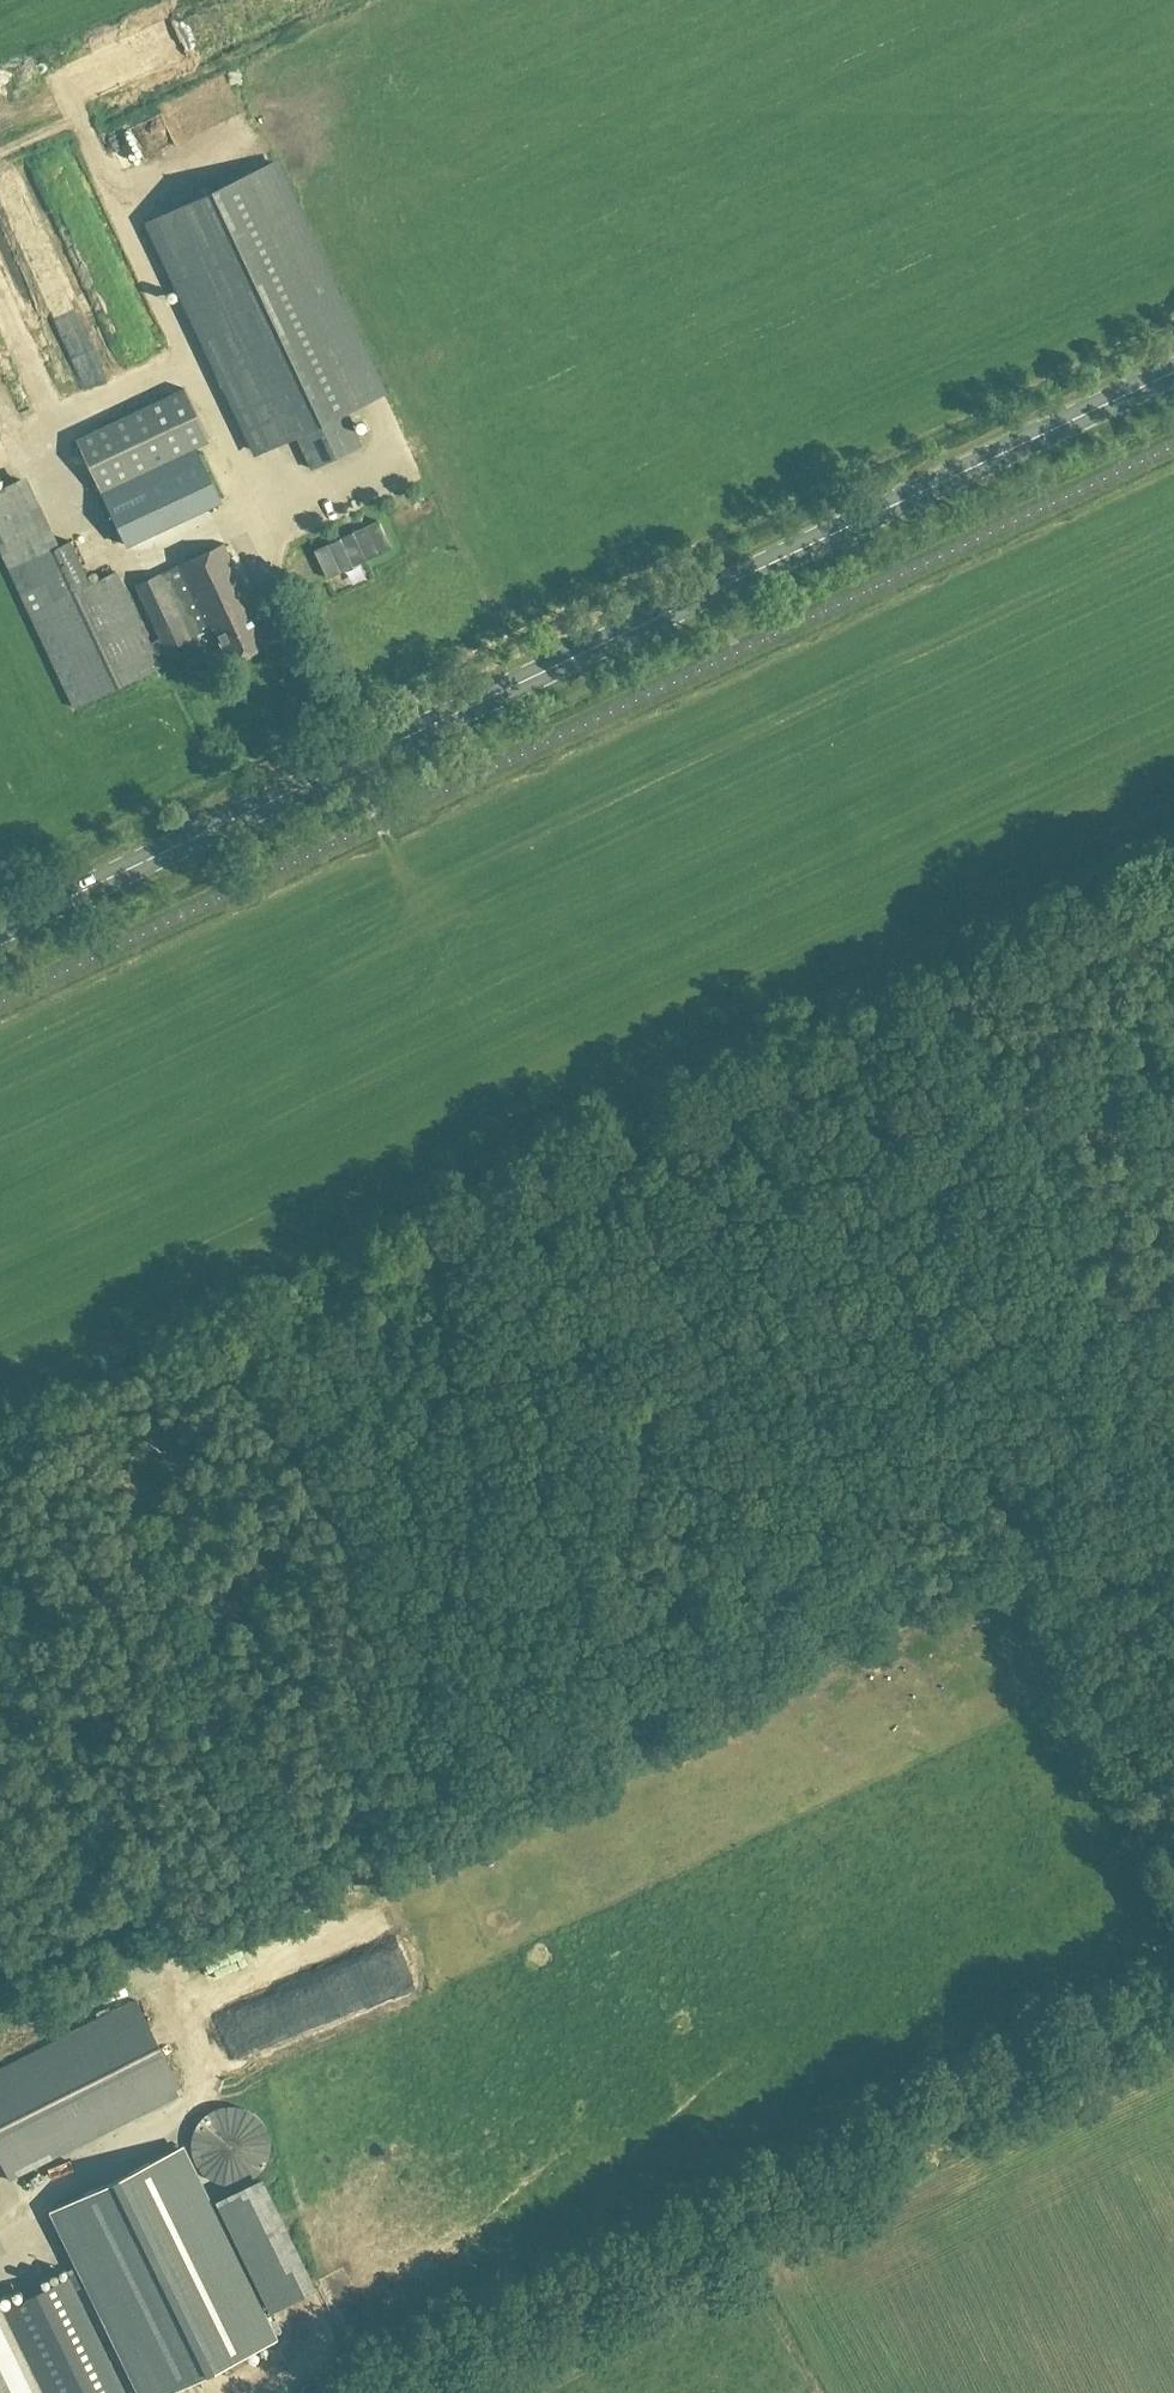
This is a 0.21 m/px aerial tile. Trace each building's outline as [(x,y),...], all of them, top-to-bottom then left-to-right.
[(278,159),(145,223),(253,457),(296,438),(312,470),(362,446),(349,413),(389,394),(278,159)] [(209,439),(185,387),(76,438),(101,491),(209,439)] [(167,523),(142,471),(101,491),(125,543),(167,523)] [(117,571),(91,583),(70,540),(53,548),(21,478),(0,488),(0,547),(74,706),(162,664),(156,652),(167,648),(215,625),(231,659),(267,642),(250,608),(255,605),(224,540),(135,583),(161,636),(151,641),(117,571)] [(168,523),(121,547),(129,561),(175,536),(168,523)] [(151,2029),(137,1999),(0,2067),(0,2156),(10,2177),(182,2090),(151,2029)] [(184,2143),(49,2209),(139,2392),(165,2392),(279,2337),(184,2143)] [(75,2266),(68,2269),(70,2275),(76,2287),(84,2284),(75,2266)] [(70,2275),(2,2308),(0,2303),(0,2392),(130,2392),(76,2287),(70,2275)]
